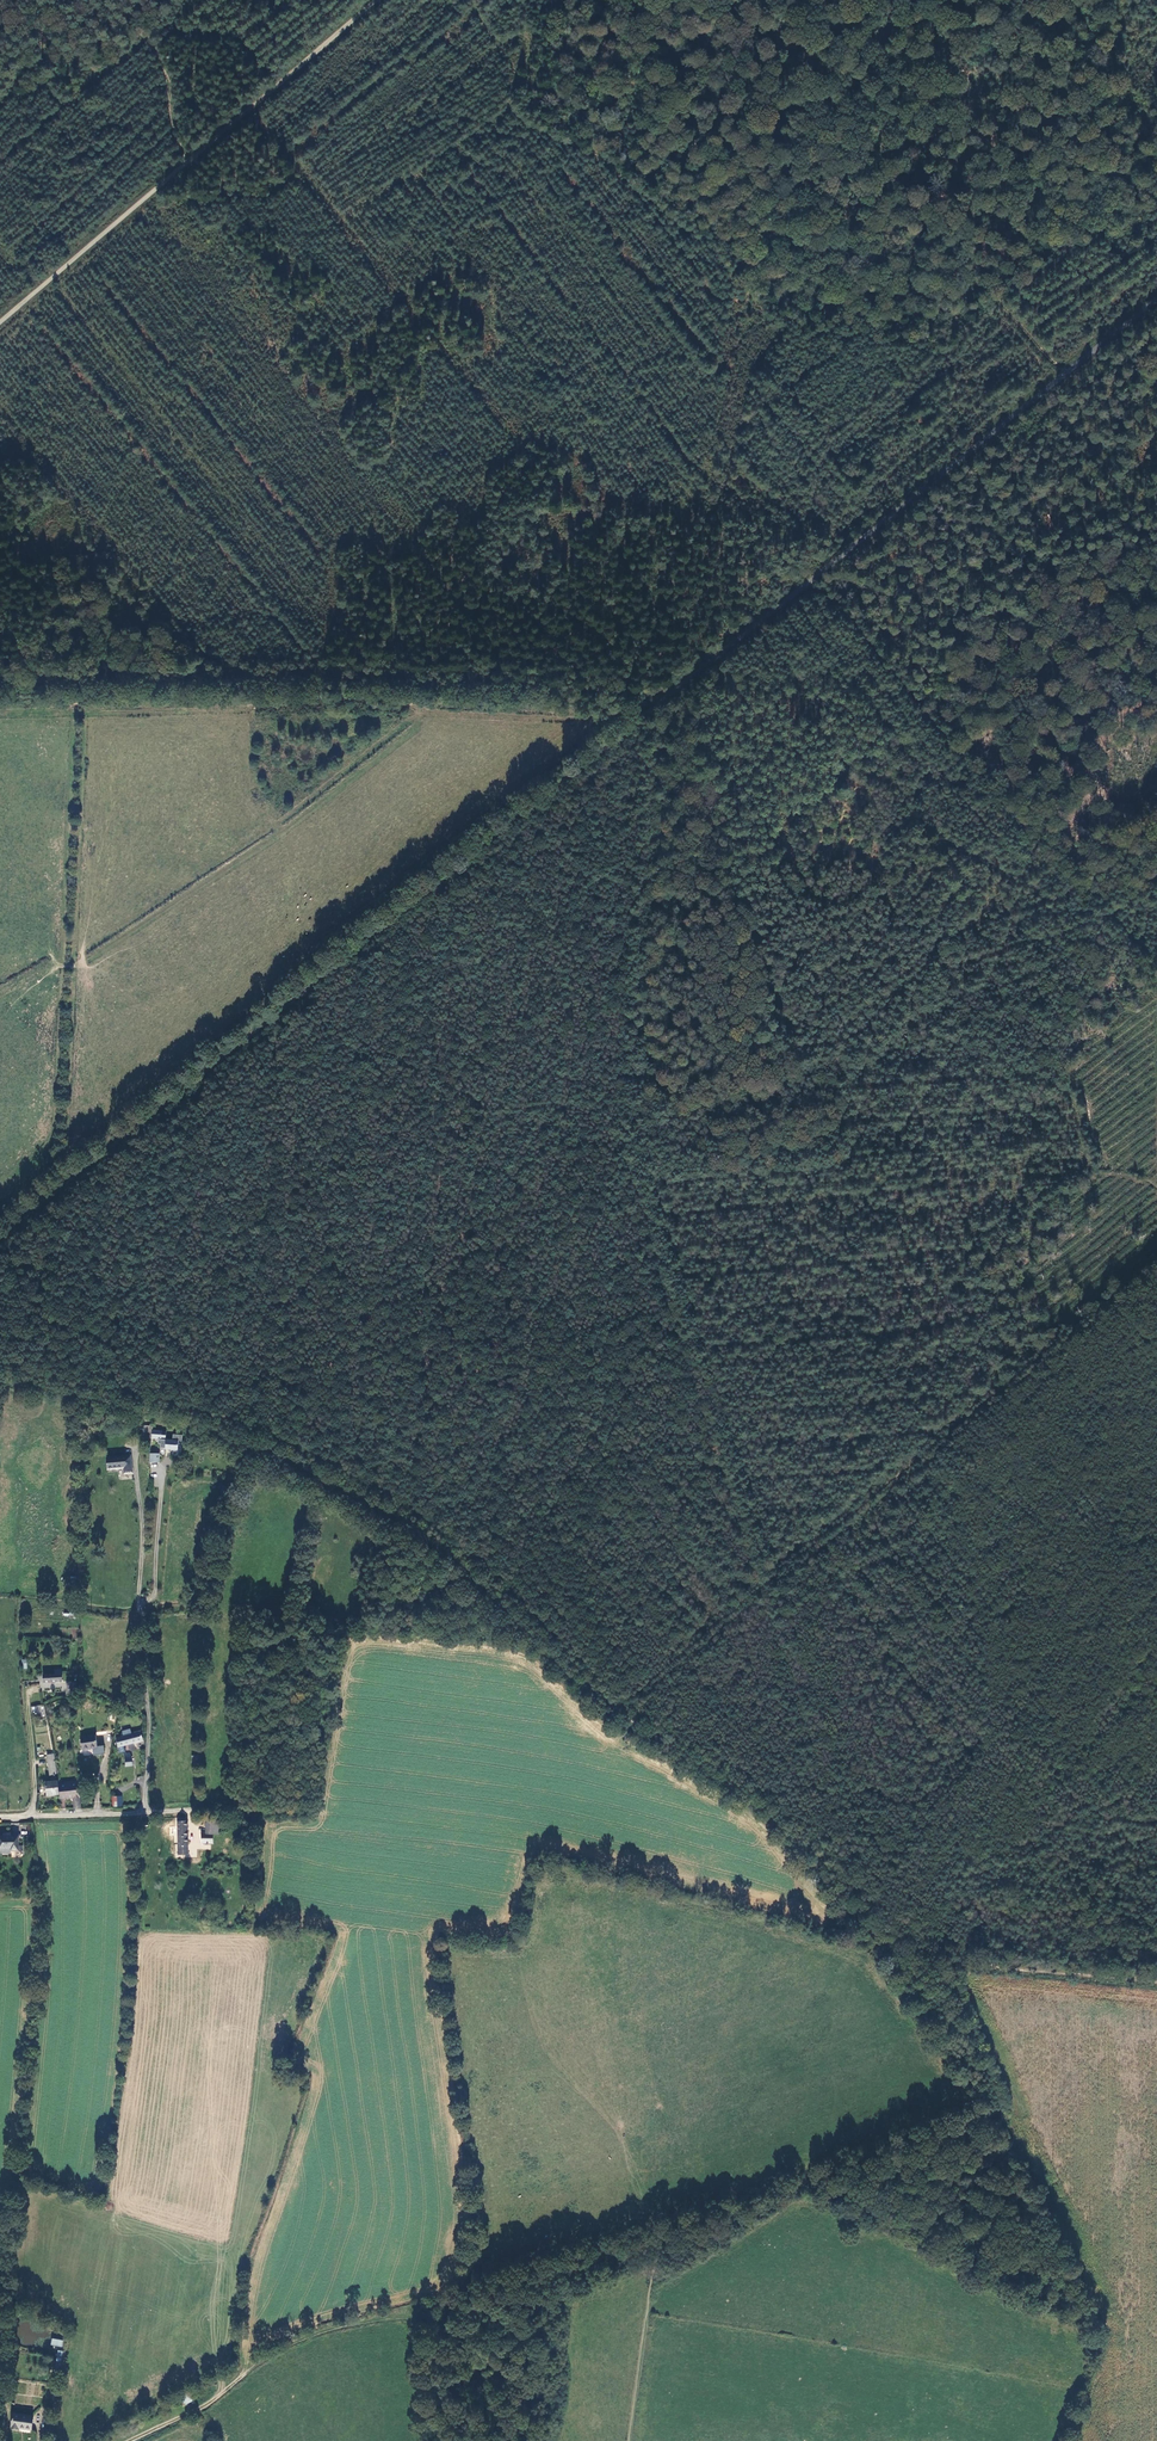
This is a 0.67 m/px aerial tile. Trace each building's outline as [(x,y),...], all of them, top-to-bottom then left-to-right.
[(143,1438),(151,1438),(152,1430),(152,1426),(145,1425),(143,1438)] [(165,1431),(152,1430),(151,1438),(157,1439),(157,1443),(159,1443),(159,1447),(165,1448),(165,1447),(170,1448),(169,1450),(177,1451),(178,1441),(181,1441),(182,1435),(172,1435),(172,1440),(165,1439),(165,1431)] [(132,1473),(130,1455),(107,1458),(108,1469),(124,1468),(125,1473),(132,1473)] [(62,1681),(62,1668),(54,1669),(55,1673),(43,1674),(44,1682),(62,1681)] [(74,1692),(78,1692),(78,1683),(66,1682),(65,1695),(74,1696),(74,1692)] [(47,1718),(44,1704),(31,1707),(33,1714),(39,1713),(41,1719),(47,1718)] [(122,1736),(117,1738),(118,1746),(134,1742),(134,1743),(143,1741),(141,1731),(131,1733),(130,1728),(122,1730),(123,1733),(121,1733),(122,1736)] [(98,1748),(95,1734),(80,1736),(83,1750),(98,1748)] [(57,1774),(54,1754),(47,1755),(50,1775),(57,1774)] [(59,1793),(57,1780),(46,1782),(48,1795),(59,1793)] [(59,1783),(60,1791),(61,1798),(75,1797),(76,1809),(82,1808),(79,1789),(78,1781),(59,1783)] [(121,1796),(112,1797),(113,1806),(122,1805),(121,1796)] [(188,1854),(188,1820),(186,1820),(186,1816),(178,1817),(179,1820),(177,1820),(178,1854),(188,1854)] [(213,1833),(219,1833),(219,1820),(210,1820),(210,1833),(205,1833),(201,1833),(202,1843),(214,1843),(213,1833)] [(0,1835),(0,1854),(11,1854),(10,1849),(18,1850),(22,1854),(22,1844),(18,1844),(18,1835),(0,1835)] [(57,2384),(61,2362),(57,2361),(53,2381),(50,2380),(50,2383),(57,2384)] [(33,2416),(13,2413),(11,2429),(20,2430),(20,2428),(31,2430),(33,2416)]
